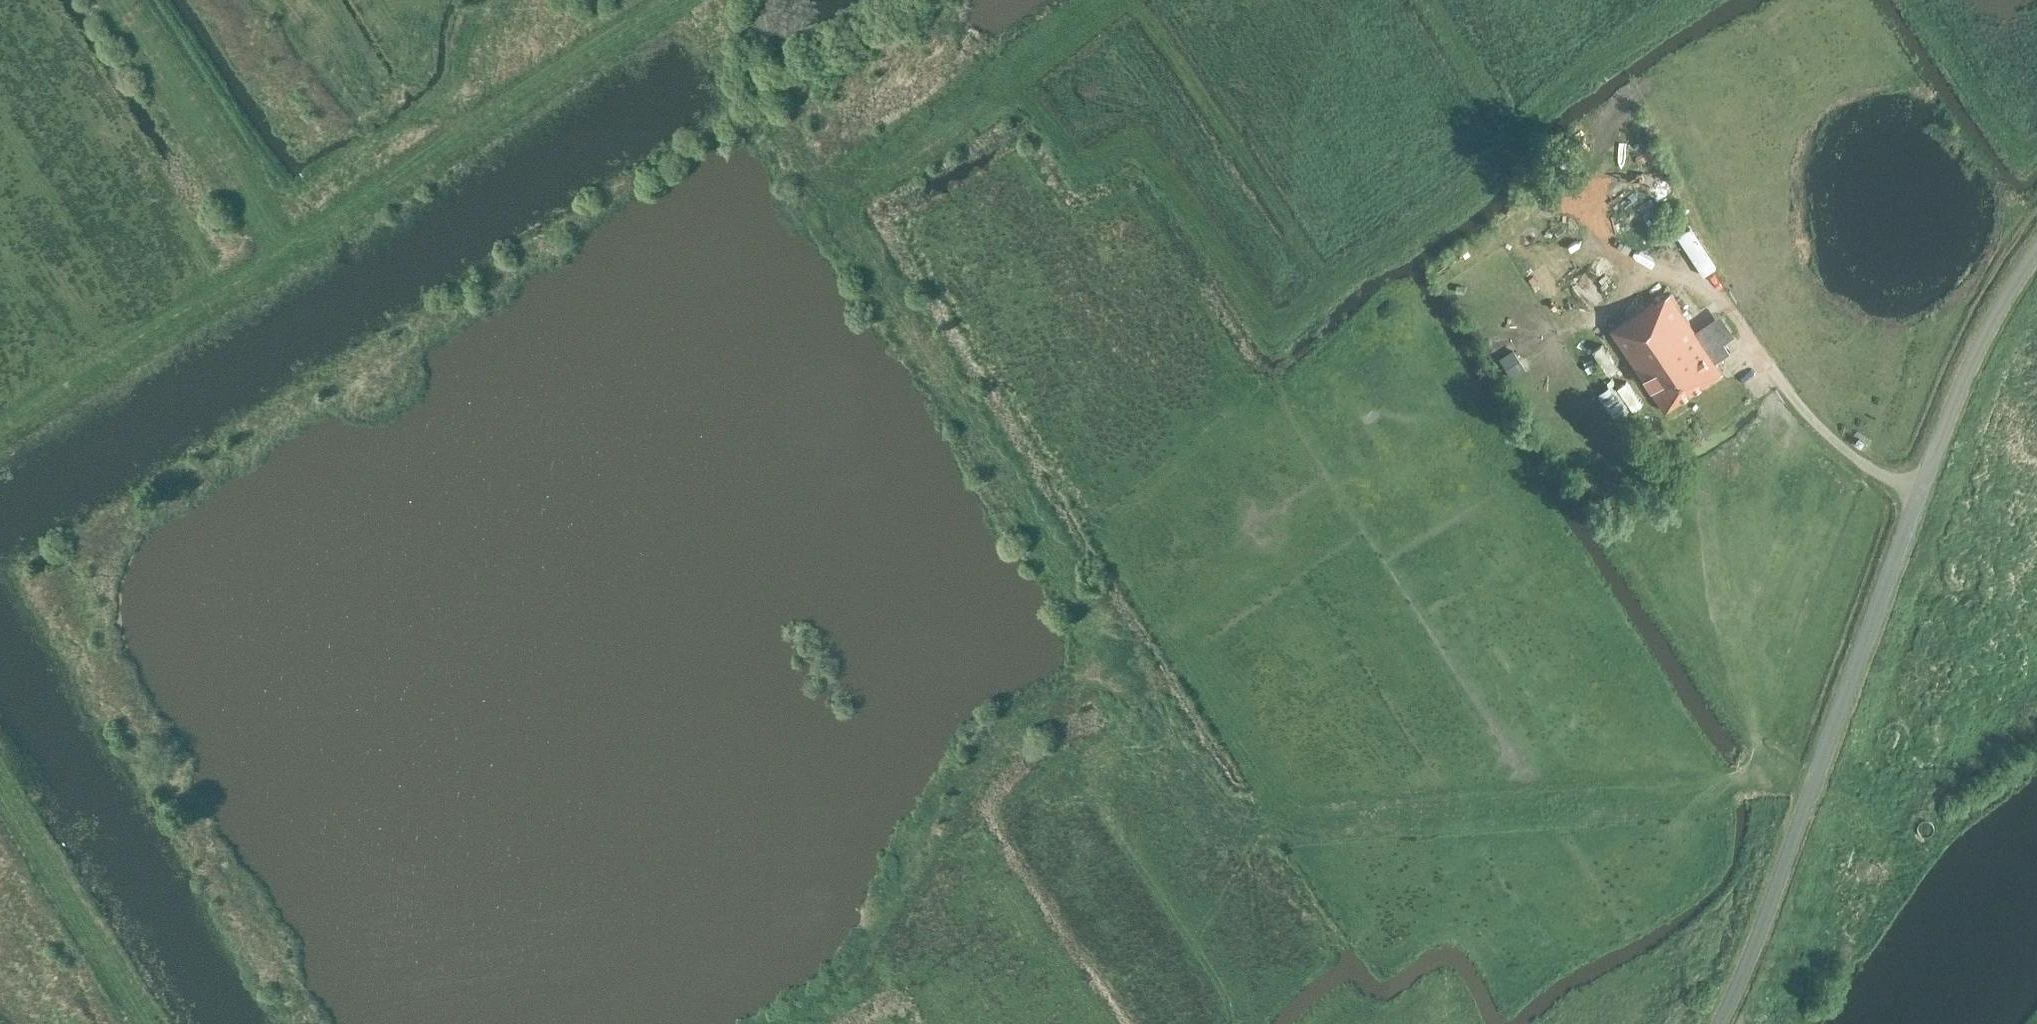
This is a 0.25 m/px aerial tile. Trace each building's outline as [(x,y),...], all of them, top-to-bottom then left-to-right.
[(1587,308),(1601,300),(1586,272),(1572,279),(1587,308)] [(1723,314),(1695,333),(1670,296),(1656,305),(1654,302),(1612,331),(1667,412),(1723,373),(1709,353),(1736,335),(1723,314)] [(1601,366),(1611,361),(1599,339),(1590,344),(1601,366)] [(1630,408),(1609,376),(1594,387),(1615,419),(1630,408)] [(1641,405),(1626,382),(1618,388),(1633,411),(1641,405)] [(1864,443),(1859,440),(1856,445),(1861,448),(1864,443)]
